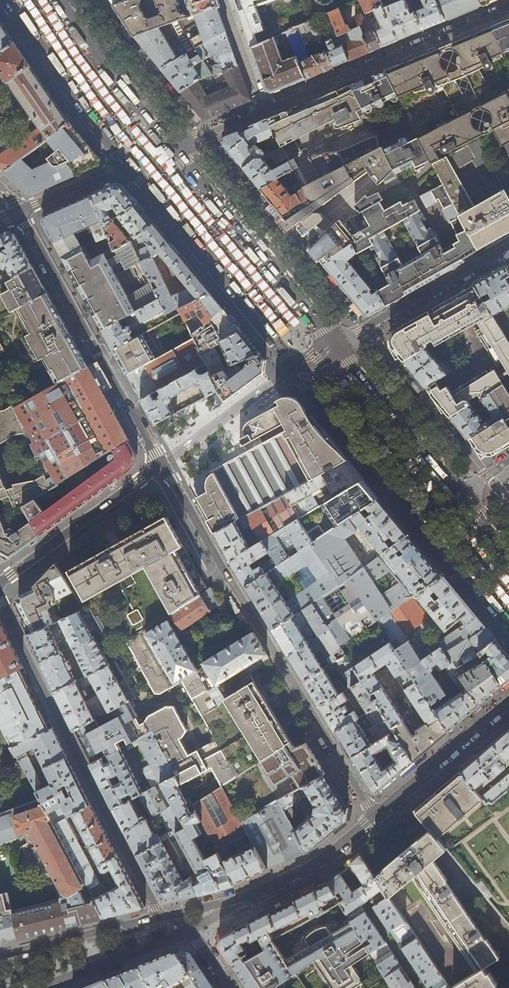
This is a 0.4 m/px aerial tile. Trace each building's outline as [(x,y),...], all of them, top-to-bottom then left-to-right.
[(113,5),(125,23),(135,36),(159,27),(184,18),(183,14),(180,12),(177,5),(179,5),(178,0),(155,0),(158,8),(159,8),(160,8),(161,12),(160,15),(150,18),(145,16),(145,15),(145,13),(144,12),(143,11),(141,5),(142,1),(144,0),(127,0),(113,5)] [(194,14),(197,14),(217,6),(215,0),(189,0),(194,14)] [(247,37),(248,41),(251,48),(256,45),(253,35),(265,30),(256,7),(274,0),(233,0),(241,20),(247,37)] [(379,0),(357,0),(346,5),(348,8),(359,3),(361,1),(366,11),(355,17),(359,26),(360,31),(361,30),(373,25),(368,15),(367,13),(382,5),(379,0)] [(382,5),(367,13),(368,15),(375,12),(380,22),(373,25),(383,46),(406,37),(424,29),(409,0),(400,0),(383,7),(383,5),(382,5)] [(424,29),(430,27),(446,20),(436,0),(422,0),(426,7),(419,10),(414,0),(409,0),(424,29)] [(446,20),(468,11),(482,5),(480,0),(436,0),(446,20)] [(217,6),(197,14),(208,42),(226,32),(219,11),(217,6)] [(339,8),(329,13),(338,35),(351,30),(348,24),(346,25),(339,8)] [(338,35),(329,13),(313,20),(317,29),(329,24),(332,32),(326,35),(328,40),(326,41),(330,49),(326,51),(333,67),(335,66),(349,60),(338,35)] [(183,56),(208,42),(197,14),(194,14),(184,18),(159,27),(178,59),(183,56)] [(490,27),(503,53),(508,51),(508,19),(490,27)] [(326,51),(317,29),(313,20),(286,32),(293,48),(294,51),(306,78),(320,72),(333,67),(326,51)] [(17,96),(34,121),(39,128),(15,144),(0,155),(0,167),(4,171),(21,159),(48,139),(69,123),(31,67),(31,66),(22,54),(15,43),(14,43),(0,22),(0,71),(17,96)] [(383,46),(373,25),(361,30),(370,52),(380,47),(383,46)] [(359,26),(351,30),(338,35),(349,60),(360,56),(368,52),(370,52),(361,30),(360,31),(359,26)] [(178,59),(159,27),(135,36),(149,53),(161,68),(178,59)] [(463,38),(464,38),(458,41),(451,45),(453,49),(454,49),(457,50),(458,51),(460,52),(461,54),(462,56),(462,60),(461,62),(460,64),(465,76),(480,69),(485,67),(485,68),(486,69),(487,70),(489,70),(490,70),(492,68),(493,67),(492,64),(491,63),(504,55),(503,53),(490,27),(463,38)] [(238,66),(230,41),(226,32),(208,42),(183,56),(198,80),(204,78),(213,75),(222,71),(238,66)] [(256,45),(251,48),(257,64),(266,90),(272,92),(287,86),(306,78),(294,51),(292,52),(294,57),(282,61),(278,50),(285,51),(293,48),(286,32),(256,45)] [(441,50),(425,54),(394,66),(385,70),(398,96),(413,90),(415,93),(427,90),(429,93),(431,94),(432,94),(434,93),(435,92),(436,90),(435,87),(441,85),(455,80),(450,69),(449,69),(447,68),(444,67),(442,65),(441,62),(440,60),(440,58),(441,55),(442,52),(441,50)] [(198,80),(183,56),(178,59),(161,68),(170,80),(181,92),(198,80)] [(240,70),(238,66),(222,71),(225,78),(227,83),(228,86),(210,94),(205,89),(209,87),(204,78),(198,80),(181,92),(190,103),(204,120),(251,101),(240,70)] [(485,81),(480,69),(465,76),(472,88),(485,81)] [(398,96),(385,70),(368,77),(349,85),(364,112),(398,96)] [(0,71),(0,80),(30,123),(34,121),(17,96),(0,71)] [(215,79),(213,75),(204,78),(209,87),(214,85),(213,84),(221,81),(223,84),(227,83),(225,78),(221,77),(215,79)] [(448,100),(462,93),(455,80),(441,85),(448,100)] [(282,147),(334,120),(335,122),(335,123),(334,124),(334,126),(335,128),(336,128),(338,129),(341,127),(362,120),(360,114),(364,112),(349,85),(344,87),(337,90),(292,108),(267,118),(277,136),(282,147)] [(494,99),(487,86),(474,93),(481,106),(494,99)] [(504,146),(508,143),(508,91),(494,99),(481,106),(482,109),(486,110),(488,110),(490,111),(491,113),(492,115),(493,117),(493,119),(493,121),(492,125),(491,126),(493,130),(501,147),(504,146)] [(458,118),(471,111),(464,98),(451,104),(458,118)] [(471,111),(458,118),(427,134),(419,138),(429,159),(430,161),(431,163),(439,159),(435,151),(441,149),(441,151),(442,152),(443,154),(446,154),(483,135),(482,131),(480,131),(477,129),(474,127),(473,125),(472,123),(471,121),(472,117),(473,114),(471,111)] [(263,153),(256,144),(277,136),(267,118),(238,131),(238,132),(226,137),(224,144),(242,167),(244,169),(257,159),(258,160),(261,158),(263,156),(263,153)] [(99,165),(100,159),(79,134),(70,123),(69,123),(48,139),(57,151),(47,158),(50,163),(30,171),(21,159),(4,171),(16,182),(27,192),(35,193),(41,190),(99,165)] [(322,177),(382,149),(376,136),(338,151),(330,152),(325,153),(318,154),(311,158),(322,177)] [(419,138),(408,143),(404,145),(406,142),(406,140),(405,138),(403,137),(402,137),(400,139),(399,140),(400,141),(382,149),(396,176),(415,166),(416,168),(419,166),(430,161),(429,159),(419,138)] [(431,163),(442,184),(466,231),(468,235),(469,235),(477,250),(483,247),(484,246),(486,249),(508,237),(508,194),(479,138),(468,145),(468,144),(439,159),(431,163)] [(347,187),(368,173),(374,180),(379,185),(385,179),(386,182),(396,176),(382,149),(322,177),(303,187),(309,201),(284,216),(293,227),(296,225),(347,187)] [(294,170),(289,161),(274,170),(270,169),(261,158),(258,160),(257,159),(244,169),(254,181),(261,190),(278,178),(279,177),(294,170)] [(300,168),(295,158),(289,161),(294,170),(300,168)] [(284,216),(309,201),(303,187),(297,193),(294,195),(290,195),(278,178),(261,190),(270,200),(284,216)] [(137,204),(129,195),(122,186),(115,184),(102,190),(90,195),(104,226),(137,204)] [(457,235),(466,231),(442,184),(432,190),(420,196),(419,196),(426,209),(427,209),(437,204),(436,202),(438,201),(443,209),(442,209),(449,223),(450,223),(457,235)] [(402,220),(419,211),(413,199),(410,201),(403,205),(400,201),(385,210),(380,201),(382,200),(378,192),(376,193),(368,197),(364,194),(358,201),(355,205),(354,206),(357,212),(358,211),(359,212),(359,213),(362,212),(369,226),(352,235),(340,222),(339,221),(322,235),(314,242),(309,247),(322,262),(324,265),(338,254),(352,244),(357,253),(370,246),(372,245),(369,239),(384,231),(402,220)] [(54,244),(75,234),(95,225),(100,237),(108,233),(104,226),(90,195),(71,203),(47,214),(45,215),(44,219),(43,222),(54,244)] [(131,241),(137,237),(153,224),(145,214),(137,204),(104,226),(108,233),(114,247),(115,250),(131,241)] [(423,256),(440,247),(429,228),(426,230),(422,222),(425,220),(419,211),(402,220),(423,256)] [(315,227),(321,222),(322,221),(323,218),(322,215),(320,213),(318,213),(315,212),(297,226),(297,228),(300,232),(303,235),(305,235),(315,227)] [(160,252),(190,288),(199,299),(210,293),(184,261),(153,224),(137,237),(140,242),(146,239),(149,245),(155,258),(159,257),(157,253),(160,252)] [(7,281),(33,267),(15,234),(8,231),(0,235),(0,263),(1,262),(6,273),(0,276),(0,284),(7,281)] [(376,258),(385,277),(403,267),(384,231),(369,239),(372,245),(370,246),(372,250),(374,250),(378,257),(376,258)] [(468,235),(466,231),(457,235),(459,240),(458,241),(442,250),(440,247),(423,256),(403,267),(385,277),(389,284),(378,291),(386,306),(396,300),(454,268),(473,257),(479,254),(477,250),(469,235),(468,235)] [(116,275),(105,252),(89,261),(82,249),(75,234),(54,244),(57,248),(63,259),(97,321),(102,330),(121,320),(136,312),(116,275)] [(116,275),(141,261),(137,253),(136,251),(131,241),(115,250),(114,247),(105,252),(116,275)] [(357,253),(352,244),(338,254),(324,265),(341,285),(365,314),(370,315),(384,307),(386,306),(378,291),(373,295),(371,291),(372,289),(354,268),(356,266),(362,274),(363,274),(364,276),(368,273),(357,253)] [(154,259),(155,258),(149,245),(136,251),(137,253),(141,261),(151,283),(155,281),(158,288),(154,290),(159,299),(165,313),(168,320),(182,312),(180,308),(199,299),(190,288),(171,297),(154,259)] [(493,315),(508,306),(508,269),(508,267),(506,264),(488,275),(473,283),(474,285),(493,315)] [(42,282),(33,267),(7,281),(11,287),(2,292),(12,311),(16,309),(17,310),(48,293),(42,282)] [(493,315),(474,285),(468,289),(441,304),(425,313),(391,332),(390,339),(389,344),(403,360),(404,362),(424,350),(426,347),(427,343),(433,341),(435,346),(477,322),(481,329),(478,330),(497,363),(501,361),(508,374),(508,342),(493,315)] [(77,347),(51,300),(48,293),(17,310),(29,333),(27,335),(40,360),(43,358),(57,383),(88,366),(77,347)] [(212,295),(210,293),(199,299),(180,308),(182,312),(186,320),(199,314),(203,320),(189,327),(192,334),(223,309),(212,295)] [(136,312),(121,320),(125,328),(131,326),(134,331),(133,333),(133,334),(135,338),(148,331),(145,323),(165,313),(159,299),(136,312)] [(222,344),(243,333),(240,330),(233,320),(223,309),(192,334),(194,338),(201,354),(215,347),(222,344)] [(125,328),(121,320),(102,330),(112,347),(113,350),(135,338),(133,334),(133,333),(134,331),(131,326),(125,328)] [(161,356),(148,331),(135,338),(113,350),(122,366),(124,370),(127,374),(161,356)] [(251,343),(243,333),(222,344),(232,365),(259,353),(251,343)] [(197,369),(206,364),(201,354),(194,338),(161,356),(127,374),(134,387),(140,399),(151,394),(159,389),(197,369)] [(433,348),(431,346),(424,350),(404,362),(417,376),(426,387),(436,381),(453,372),(442,358),(437,361),(428,351),(433,348)] [(215,347),(201,354),(206,364),(209,371),(211,376),(225,369),(215,347)] [(266,360),(259,353),(232,365),(225,369),(211,376),(218,390),(226,401),(264,373),(265,365),(266,360)] [(45,475),(51,489),(106,455),(106,454),(113,450),(129,440),(121,426),(105,398),(90,370),(88,366),(57,383),(14,406),(24,429),(45,475)] [(450,418),(490,393),(503,385),(492,367),(451,392),(447,386),(442,390),(438,385),(436,381),(426,387),(429,391),(433,396),(450,418)] [(199,373),(197,369),(159,389),(161,393),(159,398),(154,400),(151,394),(140,399),(151,419),(154,425),(175,413),(170,403),(171,402),(172,401),(172,399),(172,397),(195,385),(197,386),(198,387),(200,387),(202,386),(206,397),(218,390),(211,376),(209,371),(203,374),(199,373)] [(503,385),(490,393),(505,416),(508,423),(508,395),(503,385)] [(505,416),(490,393),(450,418),(459,429),(468,439),(505,416)] [(303,405),(300,401),(298,399),(295,398),(291,396),(289,396),(286,396),(282,397),(276,401),(274,403),(265,411),(252,419),(249,421),(248,423),(245,426),(245,427),(244,429),(244,431),(245,433),(246,436),(240,439),(243,445),(285,423),(306,412),(303,405)] [(14,406),(13,404),(6,410),(0,411),(0,440),(15,430),(24,429),(14,406)] [(312,416),(309,418),(306,412),(285,423),(288,429),(247,452),(213,470),(213,472),(212,473),(209,476),(208,480),(207,484),(207,488),(209,491),(204,493),(195,498),(212,529),(214,533),(235,521),(238,519),(286,494),(313,479),(348,460),(316,421),(312,416)] [(508,446),(508,423),(505,416),(468,439),(480,454),(483,458),(489,458),(493,455),(494,455),(501,451),(508,446)] [(22,507),(31,522),(40,537),(44,534),(118,480),(122,474),(126,468),(129,466),(132,464),(133,462),(134,459),(135,457),(135,454),(134,452),(135,451),(132,446),(129,440),(113,450),(116,455),(120,453),(121,454),(121,457),(120,460),(118,462),(46,515),(36,498),(22,507)] [(362,477),(348,460),(313,479),(286,494),(300,518),(320,506),(315,498),(310,501),(308,497),(325,488),(327,491),(329,490),(331,493),(346,484),(349,488),(364,479),(362,477)] [(36,498),(51,489),(45,475),(38,481),(13,484),(14,487),(7,490),(6,487),(5,488),(9,497),(15,511),(22,507),(36,498)] [(369,485),(364,479),(349,488),(320,506),(334,528),(379,498),(369,485)] [(9,497),(5,488),(4,488),(0,490),(0,500),(9,497)] [(300,518),(286,494),(238,519),(244,530),(252,526),(261,542),(267,539),(298,520),(300,518)] [(391,513),(379,498),(346,520),(342,522),(334,528),(313,542),(311,543),(340,584),(348,578),(363,568),(344,538),(356,530),(353,525),(356,523),(366,534),(372,529),(374,532),(368,537),(382,554),(409,534),(406,530),(391,513)] [(0,514),(0,553),(1,554),(11,559),(21,551),(40,537),(31,522),(11,536),(9,535),(0,514)] [(90,608),(89,608),(103,631),(115,651),(127,644),(140,634),(169,615),(207,590),(202,581),(198,574),(186,551),(181,542),(177,535),(166,515),(120,542),(114,545),(109,548),(69,571),(90,608)] [(265,562),(270,571),(311,543),(313,542),(298,520),(267,539),(273,549),(269,551),(273,557),(265,562)] [(230,561),(250,549),(235,521),(214,533),(227,556),(230,561)] [(443,576),(424,552),(409,534),(382,554),(363,568),(348,578),(376,620),(411,597),(415,594),(443,576)] [(114,545),(120,542),(118,538),(107,545),(109,548),(114,545)] [(267,573),(270,571),(265,562),(264,561),(257,566),(254,561),(269,551),(273,549),(267,539),(261,542),(250,549),(230,561),(233,565),(239,576),(246,587),(267,573)] [(270,571),(267,573),(273,582),(275,581),(281,577),(283,581),(295,573),(306,589),(293,598),(286,602),(294,615),(301,611),(312,604),(340,584),(311,543),(270,571)] [(58,600),(73,591),(71,588),(63,575),(56,563),(38,581),(29,591),(21,595),(18,603),(26,618),(22,621),(28,634),(49,626),(52,624),(55,623),(51,609),(55,607),(53,606),(51,604),(51,602),(52,600),(54,599),(55,599),(57,599),(58,600)] [(286,602),(273,582),(267,573),(246,587),(259,608),(272,629),(292,617),(294,615),(286,602)] [(460,595),(443,576),(415,594),(441,626),(437,629),(441,634),(458,620),(462,626),(477,617),(460,595)] [(376,620),(348,578),(340,584),(312,604),(329,629),(340,645),(376,621),(376,620)] [(207,590),(169,615),(170,617),(172,616),(181,630),(220,604),(211,587),(207,590)] [(429,618),(411,597),(376,620),(376,621),(390,642),(395,649),(413,637),(409,632),(429,618)] [(329,629),(312,604),(301,611),(316,634),(306,640),(292,617),(272,629),(280,642),(288,655),(329,629)] [(89,608),(85,610),(83,611),(97,634),(103,631),(89,608)] [(95,636),(81,612),(55,623),(52,624),(53,627),(56,626),(59,632),(65,629),(69,638),(63,641),(65,646),(60,648),(49,626),(28,634),(27,635),(34,648),(40,662),(95,636)] [(0,617),(0,677),(17,669),(23,667),(10,639),(0,617)] [(462,626),(440,640),(439,644),(444,652),(486,627),(478,618),(477,617),(462,626)] [(217,685),(205,665),(198,669),(169,620),(146,633),(176,683),(181,680),(198,670),(219,706),(225,698),(217,685)] [(494,637),(486,627),(444,652),(456,669),(462,666),(476,657),(481,654),(480,652),(496,639),(494,637)] [(346,655),(340,645),(329,629),(288,655),(296,668),(303,681),(323,668),(314,654),(320,650),(321,651),(327,648),(332,655),(327,659),(330,664),(346,655)] [(115,651),(103,631),(97,634),(95,636),(40,662),(48,677),(55,691),(80,679),(78,676),(74,677),(70,669),(72,668),(68,660),(78,656),(87,676),(110,665),(115,663),(111,654),(115,651)] [(217,685),(267,655),(253,632),(203,662),(205,665),(217,685)] [(127,644),(135,658),(142,670),(142,671),(149,683),(149,684),(154,693),(159,693),(169,687),(169,688),(171,686),(140,634),(127,644)] [(413,637),(395,649),(431,705),(446,695),(449,699),(455,695),(453,692),(449,694),(448,692),(446,694),(431,671),(437,667),(439,671),(444,668),(456,687),(461,692),(468,687),(456,669),(444,652),(439,644),(436,639),(421,650),(413,637)] [(496,639),(480,652),(481,654),(489,665),(494,661),(498,665),(492,670),(503,686),(508,680),(508,655),(507,653),(496,639)] [(390,642),(353,667),(362,680),(378,705),(394,731),(400,740),(413,761),(427,750),(449,731),(431,705),(395,649),(390,642)] [(503,686),(492,670),(489,665),(481,654),(476,657),(479,661),(481,660),(482,662),(465,672),(462,666),(456,669),(468,687),(480,705),(489,697),(503,686)] [(267,655),(217,685),(225,698),(237,685),(250,674),(260,667),(269,659),(269,658),(268,656),(267,655)] [(353,667),(346,655),(330,664),(327,666),(329,670),(337,665),(344,676),(332,683),(323,668),(303,681),(311,693),(319,706),(343,692),(351,687),(362,680),(353,667)] [(79,727),(130,701),(110,665),(87,676),(80,679),(55,691),(65,711),(74,730),(79,727)] [(17,669),(0,677),(0,678),(0,722),(12,746),(47,731),(40,716),(25,685),(17,669)] [(181,680),(201,716),(219,706),(198,670),(181,680)] [(226,759),(236,777),(261,761),(262,760),(291,741),(281,724),(273,711),(271,708),(269,705),(267,701),(254,681),(250,674),(237,685),(225,698),(219,706),(201,716),(215,740),(221,751),(226,759)] [(351,687),(353,690),(367,712),(378,705),(362,680),(351,687)] [(480,705),(468,687),(461,692),(455,695),(449,699),(446,695),(431,705),(449,731),(471,712),(480,705)] [(344,695),(343,692),(319,706),(326,718),(335,732),(356,719),(359,717),(354,710),(350,712),(343,701),(347,699),(344,695)] [(215,740),(188,755),(179,738),(182,737),(186,729),(172,704),(166,705),(148,716),(145,723),(140,725),(136,717),(138,717),(130,701),(79,727),(81,732),(84,736),(85,739),(96,761),(121,748),(126,745),(153,731),(176,775),(181,783),(181,784),(226,759),(221,751),(215,740)] [(394,731),(378,705),(367,712),(365,713),(372,726),(368,729),(376,742),(389,734),(394,731)] [(145,723),(138,717),(136,717),(140,725),(145,723)] [(362,729),(356,719),(335,732),(342,744),(351,757),(371,745),(365,734),(367,734),(363,729),(362,729)] [(74,769),(53,728),(47,731),(12,746),(41,799),(55,824),(66,818),(73,814),(91,804),(74,769)] [(462,773),(483,798),(487,803),(489,801),(493,802),(508,790),(508,733),(507,730),(485,749),(460,771),(462,773)] [(162,783),(176,775),(153,731),(126,745),(129,749),(141,743),(155,769),(147,773),(146,776),(152,788),(162,783)] [(392,738),(389,734),(376,742),(371,745),(351,757),(371,790),(376,792),(397,775),(413,761),(400,740),(392,738)] [(322,769),(306,742),(295,747),(291,741),(262,760),(261,761),(277,786),(294,775),(302,787),(325,774),(322,769)] [(140,794),(143,793),(138,783),(141,782),(139,777),(136,779),(121,748),(96,761),(90,764),(102,786),(113,808),(140,794)] [(462,773),(446,787),(421,807),(416,811),(431,829),(437,837),(447,848),(508,922),(508,790),(493,802),(489,801),(487,803),(483,798),(462,773)] [(314,812),(294,829),(307,852),(328,833),(344,820),(346,808),(325,774),(302,787),(278,800),(283,809),(299,800),(300,798),(308,793),(316,805),(314,812)] [(201,820),(193,805),(190,801),(187,803),(178,786),(181,784),(181,783),(176,775),(162,783),(174,805),(187,827),(192,837),(201,833),(196,823),(201,820)] [(174,805),(162,783),(152,788),(143,793),(140,794),(152,817),(174,805)] [(236,848),(238,853),(254,846),(241,821),(221,787),(193,805),(201,820),(201,821),(217,852),(222,860),(232,856),(228,849),(243,843),(245,845),(236,848)] [(55,824),(41,799),(0,813),(0,840),(29,830),(66,901),(69,901),(71,907),(79,905),(83,922),(99,918),(104,917),(91,893),(55,824)] [(141,817),(131,799),(113,808),(119,821),(124,831),(147,819),(145,815),(141,817)] [(294,829),(283,809),(278,800),(241,821),(254,846),(267,868),(283,861),(307,852),(294,829)] [(91,804),(73,814),(102,871),(106,872),(112,869),(120,886),(104,894),(105,891),(66,818),(55,824),(91,893),(104,917),(123,912),(147,907),(113,845),(91,804)] [(168,837),(187,827),(174,805),(152,817),(147,819),(124,831),(131,843),(137,854),(162,841),(164,839),(168,837)] [(192,837),(187,827),(168,837),(170,841),(175,838),(174,836),(177,834),(198,872),(190,877),(199,893),(218,889),(221,888),(204,858),(192,837)] [(447,848),(437,837),(431,829),(425,835),(380,871),(375,876),(383,888),(389,897),(413,877),(476,971),(453,986),(454,987),(497,987),(495,985),(497,984),(488,968),(486,969),(484,967),(500,957),(486,938),(484,939),(445,880),(447,879),(433,860),(447,848)] [(170,841),(168,837),(164,839),(178,865),(180,866),(183,870),(185,868),(170,841)] [(178,899),(199,893),(190,877),(183,881),(162,841),(137,854),(140,859),(163,903),(178,899)] [(267,868),(254,846),(222,860),(234,883),(262,871),(267,868)] [(217,852),(204,858),(221,888),(232,885),(235,884),(234,883),(222,860),(217,852)] [(369,898),(383,888),(375,876),(360,855),(351,863),(356,870),(365,884),(362,886),(362,885),(353,892),(340,872),(328,883),(337,896),(340,902),(347,913),(361,903),(369,898)] [(356,870),(351,863),(345,868),(350,874),(356,870)] [(316,907),(337,896),(328,883),(291,901),(234,930),(247,952),(271,939),(273,938),(274,938),(294,927),(294,926),(319,914),(316,907)] [(383,888),(369,898),(373,905),(373,906),(390,931),(399,943),(414,933),(389,897),(383,888)] [(8,892),(0,894),(0,942),(8,940),(19,938),(13,914),(8,892)] [(319,914),(340,902),(337,896),(316,907),(319,914)] [(83,922),(79,905),(71,907),(69,901),(66,901),(60,903),(13,914),(19,938),(70,925),(83,922)] [(361,903),(347,913),(350,919),(385,977),(392,987),(417,987),(361,903)] [(316,960),(334,987),(368,987),(385,977),(350,919),(331,932),(326,924),(321,925),(318,926),(315,928),(309,933),(304,937),(308,945),(284,960),(271,939),(247,952),(232,963),(240,975),(248,987),(272,987),(295,973),(316,960)] [(232,963),(247,952),(234,930),(228,933),(221,937),(219,944),(230,960),(232,963)] [(402,947),(428,987),(443,977),(417,938),(402,947)] [(175,956),(189,977),(197,987),(212,987),(202,972),(191,955),(184,953),(181,954),(175,956)] [(189,977),(175,956),(164,961),(137,971),(148,987),(172,987),(181,982),(185,987),(197,987),(189,977)] [(105,984),(108,987),(148,987),(137,971),(134,972),(105,984)] [(295,973),(272,987),(305,987),(295,973)]
